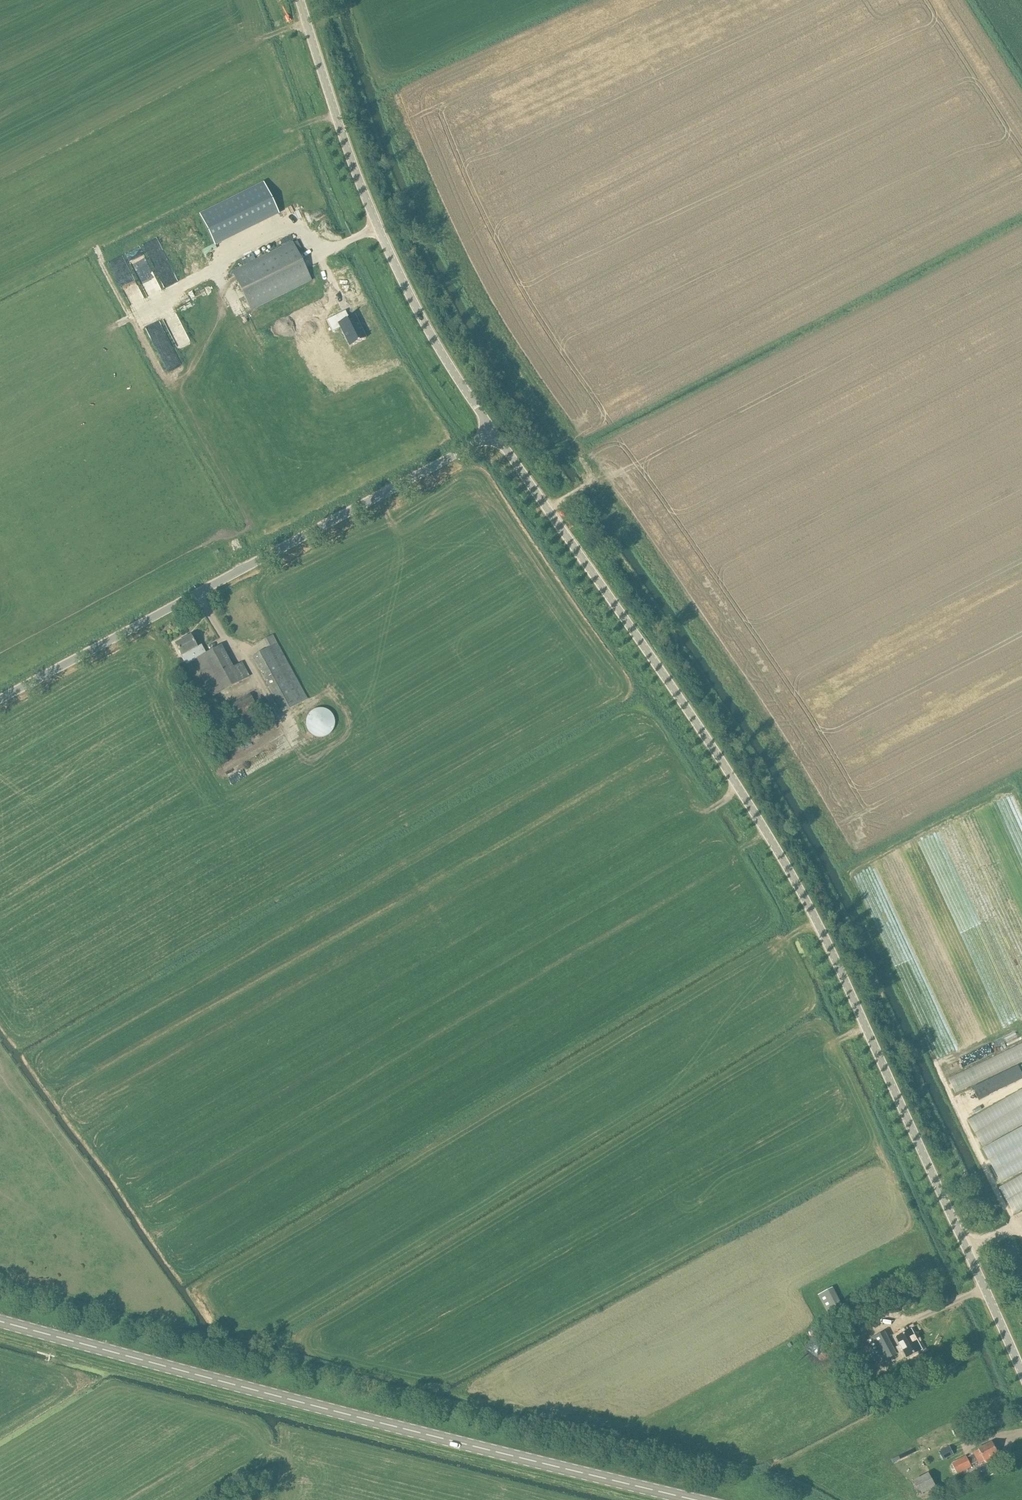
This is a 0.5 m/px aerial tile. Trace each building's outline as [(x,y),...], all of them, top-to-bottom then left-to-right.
[(214,245),(278,213),(263,183),(200,215),(214,245)] [(312,280),(292,241),(231,271),(251,310),(312,280)] [(114,263),(119,275),(131,270),(143,298),(159,291),(139,247),(123,254),(125,258),(114,263)] [(349,346),(365,338),(354,315),(337,323),(334,316),(325,320),(331,332),(340,327),(349,346)] [(251,656),(282,713),(308,699),(273,634),(262,640),(266,648),(251,656)] [(193,661),(212,697),(250,676),(242,662),(233,666),(221,645),(206,653),(201,644),(196,647),(190,635),(175,643),(181,656),(186,665),(193,661)] [(228,706),(237,723),(258,711),(249,695),(228,706)] [(307,734),(331,735),(331,709),(308,709),(307,734)] [(972,1087),(979,1100),(1021,1079),(1021,1074),(1018,1065),(972,1087)] [(998,1266),(993,1255),(987,1258),(992,1269),(998,1266)] [(818,1295),(829,1317),(844,1309),(833,1287),(818,1295)] [(864,1342),(877,1366),(897,1355),(897,1354),(903,1351),(906,1357),(922,1349),(912,1329),(896,1337),(900,1344),(894,1348),(885,1331),(864,1342)] [(847,1352),(858,1368),(867,1362),(862,1355),(857,1357),(852,1349),(847,1352)] [(952,1463),(958,1474),(972,1466),(971,1465),(977,1462),(979,1464),(985,1461),(986,1463),(993,1459),(992,1457),(999,1453),(993,1441),(978,1448),(979,1449),(973,1452),(973,1454),(967,1457),(966,1455),(952,1463)] [(950,1446),(939,1451),(943,1460),(954,1454),(950,1446)] [(928,1472),(913,1481),(921,1495),(936,1486),(928,1472)]
